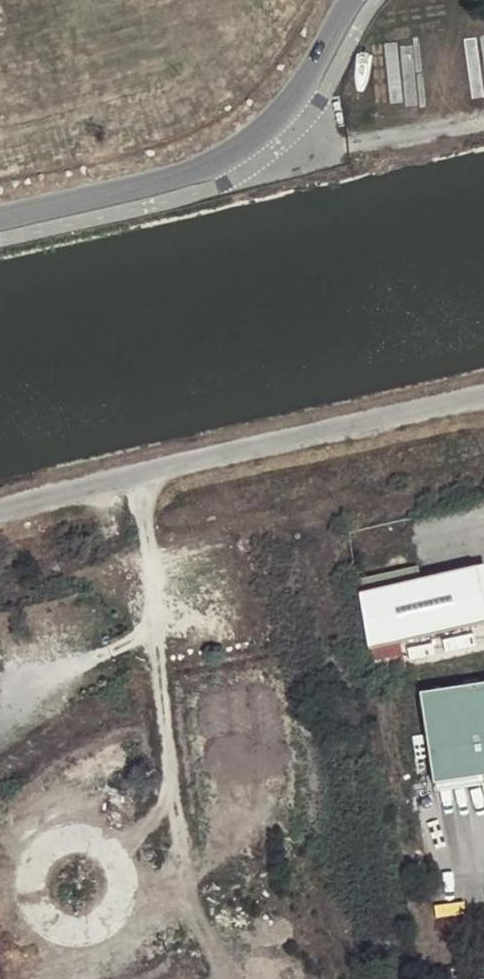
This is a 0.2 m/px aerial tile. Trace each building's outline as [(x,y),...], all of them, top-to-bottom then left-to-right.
[(356,577),(357,589),(421,576),(419,564),(356,577)] [(357,589),(368,646),(401,639),(483,623),(483,598),(477,565),(421,576),(357,589)] [(401,639),(368,646),(373,671),(406,665),(401,639)] [(435,784),(483,777),(483,686),(421,696),(435,784)] [(435,784),(438,795),(483,787),(483,777),(435,784)]
